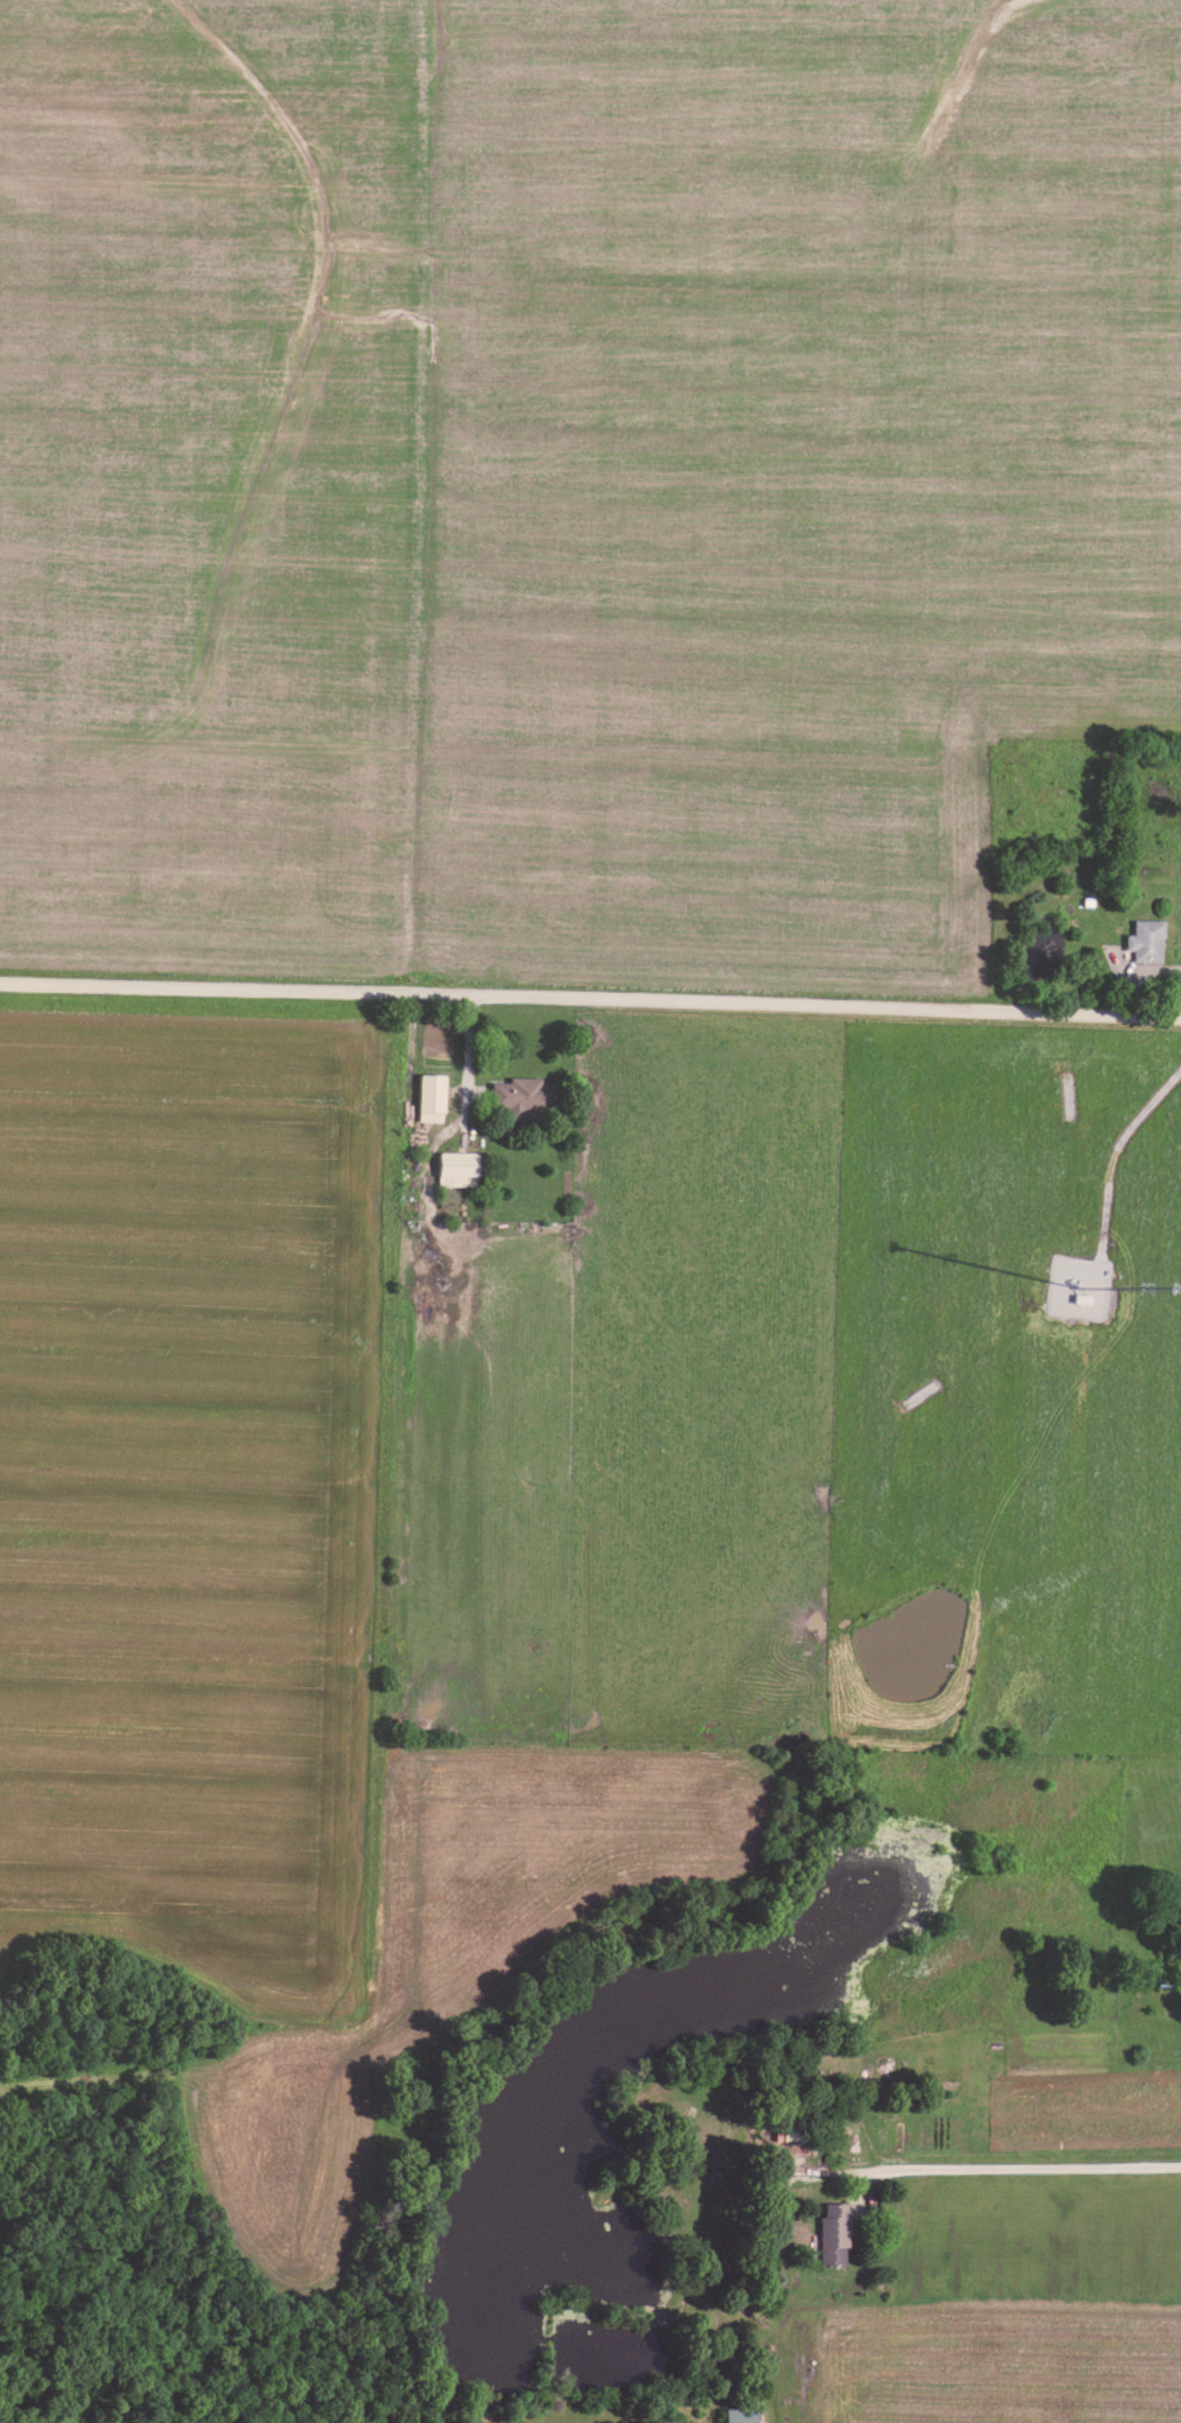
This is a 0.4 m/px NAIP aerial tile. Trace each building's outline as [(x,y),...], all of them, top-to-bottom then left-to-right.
[(1123,946),(1132,946),(1132,958),(1161,958),(1161,917),(1131,917),(1131,931),(1123,931),(1123,946)] [(416,1118),(441,1119),(442,1072),(417,1071),(416,1118)] [(539,1075),(508,1074),(507,1080),(491,1079),(490,1105),(507,1105),(506,1114),(521,1115),(522,1104),(550,1105),(551,1081),(539,1080),(539,1075)] [(475,1150),(436,1150),(436,1183),(474,1184),(475,1150)] [(818,2117),(797,2118),(797,2108),(780,2109),(781,2138),(818,2137),(818,2117)] [(818,2263),(846,2262),(845,2199),(822,2200),(823,2214),(817,2214),(818,2263)] [(721,2405),(720,2422),(753,2422),(753,2406),(721,2405)]
